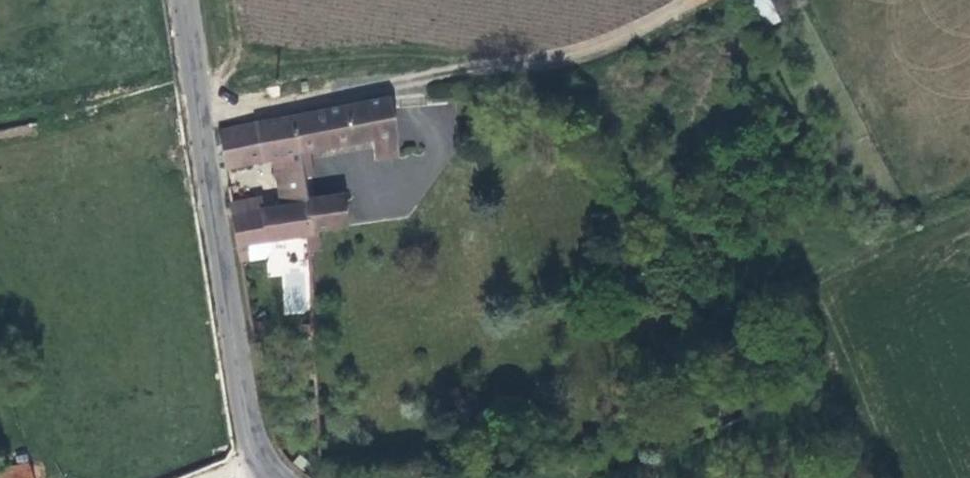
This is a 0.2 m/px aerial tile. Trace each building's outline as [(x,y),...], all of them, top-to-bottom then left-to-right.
[(764,24),(780,16),(771,0),(751,0),(764,24)] [(277,89),(265,91),(267,101),(277,99),(277,89)] [(370,160),(394,156),(388,101),(294,118),(296,154),(367,141),(370,160)] [(294,118),(216,132),(222,168),(280,158),(282,187),(288,187),(288,205),(251,212),(248,200),(227,205),(233,246),(301,234),(301,230),(299,198),(296,154),(294,118)] [(301,230),(338,228),(336,194),(299,198),(301,230)] [(22,458),(0,463),(0,477),(27,477),(22,458)]
